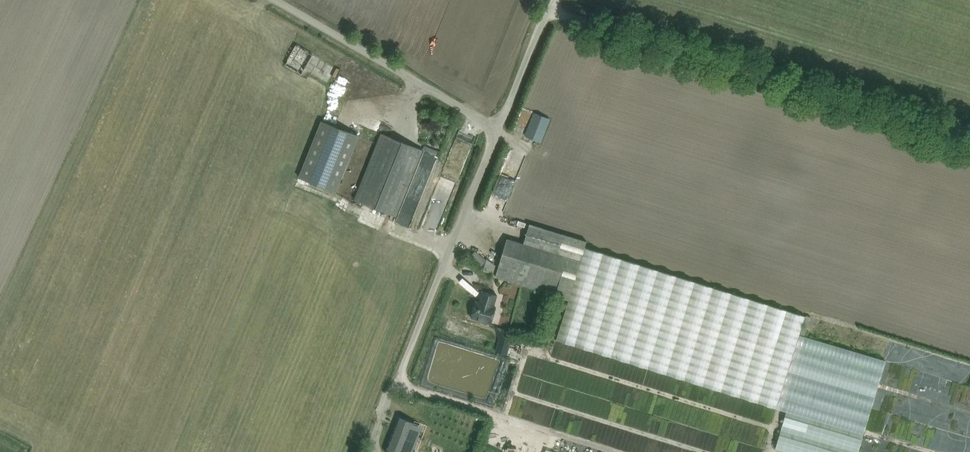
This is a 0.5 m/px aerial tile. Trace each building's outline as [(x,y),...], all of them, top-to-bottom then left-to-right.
[(288,60),(286,65),(305,76),(308,72),(328,83),(336,68),(313,55),(296,45),(288,60)] [(525,136),(541,142),(550,119),(534,113),(525,136)] [(322,121),(299,177),(336,192),(359,136),(322,121)] [(423,150),(381,133),(355,200),(396,216),(423,150)] [(445,189),(459,192),(463,170),(459,169),(458,178),(448,176),(445,189)] [(505,197),(514,200),(517,188),(508,186),(505,197)] [(490,205),(502,209),(500,213),(507,215),(512,202),(500,198),(493,195),(490,205)] [(485,217),(483,223),(493,226),(495,221),(485,217)] [(507,239),(496,277),(505,280),(569,299),(585,248),(587,241),(530,224),(524,244),(507,239)] [(557,340),(786,412),(776,449),(787,451),(858,451),(869,415),(879,383),(885,361),(800,335),(805,316),(585,248),(569,299),(557,340)] [(494,307),(497,295),(483,291),(479,302),(476,301),(471,318),(481,321),(482,321),(483,323),(487,324),(489,323),(491,324),(496,308),(494,307)] [(499,338),(495,352),(507,355),(511,342),(499,338)] [(385,451),(386,451),(412,451),(422,427),(399,417),(394,431),(393,430),(385,451)]
